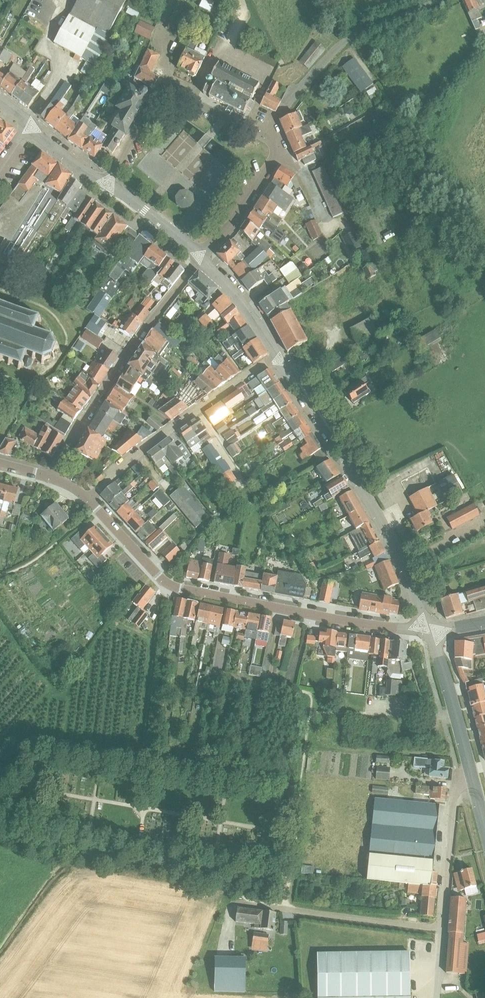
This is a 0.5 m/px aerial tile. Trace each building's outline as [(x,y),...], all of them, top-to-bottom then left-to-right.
[(94,65),(112,38),(109,36),(128,0),(78,0),(70,15),(69,14),(54,43),(94,65)] [(199,7),(210,12),(214,3),(208,0),(202,0),(199,7)] [(475,31),(480,29),(476,20),(482,18),(479,12),(484,10),(484,3),(484,0),(476,0),(474,1),(474,0),(462,0),(475,31)] [(140,22),(134,34),(150,41),(156,29),(140,22)] [(195,77),(196,76),(204,59),(207,53),(196,48),(198,43),(188,39),(183,36),(177,48),(185,52),(177,68),(187,73),(188,73),(188,76),(193,78),(195,77)] [(308,70),(324,50),(315,42),(299,62),(308,70)] [(4,51),(0,57),(0,61),(6,65),(12,55),(4,51)] [(138,70),(134,79),(153,89),(159,79),(151,75),(160,56),(147,51),(138,70)] [(37,72),(47,61),(40,55),(30,66),(37,72)] [(342,68),(361,93),(373,84),(354,59),(342,68)] [(89,77),(95,68),(86,63),(80,72),(89,77)] [(252,98),(259,84),(218,63),(210,79),(209,78),(207,79),(206,81),(206,84),(207,84),(203,93),(209,97),(208,98),(223,105),(222,110),(225,111),(232,115),(234,117),(239,113),(243,115),(246,109),(250,111),(254,104),(249,101),(251,98),(252,98)] [(0,88),(12,97),(25,77),(27,73),(14,64),(6,78),(0,75),(0,88)] [(25,77),(12,97),(19,102),(30,86),(25,83),(30,78),(34,70),(30,67),(27,73),(25,77)] [(134,68),(130,77),(134,79),(138,70),(134,68)] [(43,80),(40,83),(35,90),(30,86),(19,102),(28,109),(44,86),(42,85),(45,81),(43,80)] [(260,105),(275,112),(281,102),(274,98),(280,86),(272,82),(260,105)] [(45,122),(62,99),(66,94),(71,87),(65,83),(61,89),(49,105),(46,102),(36,115),(45,122)] [(108,137),(101,148),(112,155),(112,154),(117,147),(118,146),(120,144),(119,143),(124,135),(126,133),(129,129),(128,129),(129,127),(131,128),(136,119),(135,119),(137,116),(137,115),(139,115),(143,108),(142,106),(147,99),(145,98),(147,96),(146,94),(144,92),(142,92),(135,88),(133,90),(130,89),(120,105),(117,109),(108,123),(114,126),(113,128),(108,137)] [(374,88),(366,93),(368,97),(376,93),(374,88)] [(78,96),(72,107),(77,110),(83,98),(82,98),(78,96)] [(62,99),(45,122),(55,130),(64,118),(65,116),(60,112),(67,102),(62,99)] [(64,118),(55,130),(68,140),(79,124),(80,122),(73,116),(77,110),(72,107),(65,116),(64,118)] [(349,108),(343,111),(345,115),(349,116),(353,114),(349,108)] [(285,135),(301,128),(299,123),(302,121),(298,113),(279,122),(285,135)] [(68,140),(67,141),(81,150),(97,127),(83,118),(80,122),(79,124),(68,140)] [(14,130),(5,124),(0,121),(0,149),(3,145),(14,130)] [(301,128),(285,135),(294,154),(306,149),(301,137),(311,133),(308,125),(301,128)] [(96,129),(81,150),(94,159),(101,148),(108,137),(96,129)] [(306,149),(294,154),(297,162),(302,160),(304,165),(316,160),(313,154),(311,150),(317,147),(317,146),(321,144),(320,142),(306,149)] [(59,166),(42,153),(32,166),(32,167),(0,210),(0,236),(5,239),(11,242),(47,184),(59,166)] [(5,239),(0,248),(0,260),(14,268),(27,247),(37,232),(58,201),(71,180),(73,177),(59,166),(47,184),(11,242),(5,239)] [(270,185),(287,195),(293,186),(295,190),(300,187),(294,176),(281,167),(270,185)] [(315,178),(325,173),(323,168),(312,172),(315,178)] [(325,173),(315,178),(317,183),(328,178),(325,173)] [(330,183),(328,178),(317,183),(319,188),(330,183)] [(58,201),(37,232),(46,239),(60,216),(78,192),(81,188),(71,180),(58,201)] [(330,183),(319,188),(321,193),(332,188),(330,183)] [(287,195),(270,185),(262,198),(273,205),(280,209),(284,212),(293,199),(287,195)] [(332,188),(321,193),(324,198),(334,193),(332,188)] [(78,192),(60,216),(64,219),(70,210),(75,214),(86,197),(78,192)] [(189,209),(193,203),(192,197),(186,192),(180,193),(176,199),(177,205),(182,210),(189,209)] [(337,198),(334,193),(324,198),(326,203),(337,198)] [(86,197),(75,214),(65,229),(67,231),(66,233),(68,234),(77,221),(82,225),(96,205),(86,197)] [(273,205),(262,198),(253,210),(269,220),(268,222),(277,228),(282,220),(276,216),(280,209),(273,205)] [(339,203),(337,198),(326,203),(328,208),(339,203)] [(341,208),(339,203),(328,208),(330,213),(341,208)] [(102,209),(96,205),(82,225),(98,237),(112,216),(107,213),(104,211),(103,209),(102,209)] [(310,208),(302,211),(306,222),(314,219),(310,208)] [(341,208),(330,213),(333,218),(343,213),(341,208)] [(269,220),(253,210),(246,222),(259,230),(262,226),(264,227),(265,230),(268,230),(273,233),(270,237),(280,244),(286,236),(277,228),(268,222),(269,220)] [(110,252),(121,237),(127,228),(112,216),(98,237),(92,245),(101,252),(100,252),(108,258),(111,254),(110,252)] [(305,225),(313,241),(322,236),(315,221),(305,225)] [(239,232),(243,235),(252,243),(258,249),(265,255),(269,250),(270,249),(264,243),(263,243),(256,237),(260,231),(259,230),(246,222),(239,232)] [(127,228),(121,237),(132,245),(139,237),(139,236),(127,228)] [(355,231),(342,238),(350,253),(363,247),(355,231)] [(139,237),(132,245),(125,255),(87,309),(99,317),(112,299),(113,299),(124,284),(125,284),(140,263),(152,247),(156,242),(155,239),(146,232),(142,232),(139,236),(139,237)] [(389,233),(382,236),(385,241),(392,238),(389,233)] [(217,255),(217,256),(222,261),(227,266),(228,265),(230,268),(232,270),(241,281),(257,271),(255,269),(268,258),(265,255),(258,249),(244,261),(243,259),(245,258),(238,251),(242,247),(236,241),(233,239),(229,242),(228,244),(218,254),(217,255)] [(159,268),(167,258),(152,247),(140,263),(148,269),(142,276),(152,283),(154,280),(162,270),(159,268)] [(269,250),(265,255),(268,258),(270,260),(274,255),(269,250)] [(175,264),(167,258),(159,268),(162,270),(154,280),(159,285),(160,284),(175,264)] [(370,266),(368,261),(360,265),(367,281),(368,280),(370,282),(376,279),(375,277),(381,274),(379,271),(380,270),(377,262),(370,266)] [(279,271),(285,279),(297,271),(291,263),(279,271)] [(175,264),(160,284),(168,291),(171,287),(184,271),(175,264)] [(304,264),(299,268),(303,274),(308,270),(304,264)] [(241,281),(249,292),(264,282),(267,286),(276,280),(272,274),(268,277),(265,272),(261,275),(257,271),(241,281)] [(285,279),(289,285),(301,277),(297,271),(285,279)] [(198,272),(187,284),(197,293),(195,296),(197,298),(194,301),(205,309),(216,300),(219,297),(214,293),(217,289),(198,272)] [(280,291),(259,305),(265,315),(266,316),(286,305),(293,301),(289,295),(284,288),(280,291)] [(298,288),(289,295),(293,301),(303,294),(298,288)] [(215,310),(207,317),(202,312),(195,318),(205,329),(212,323),(220,315),(232,305),(224,295),(220,299),(212,306),(215,310)] [(147,297),(141,305),(147,310),(153,302),(147,297)] [(132,298),(127,305),(131,308),(136,301),(132,298)] [(0,362),(1,360),(8,363),(7,365),(9,365),(10,363),(18,367),(18,369),(20,370),(21,367),(30,370),(33,361),(34,361),(35,358),(42,360),(42,363),(44,363),(44,360),(51,357),(53,360),(55,358),(52,356),(55,349),(59,348),(58,346),(55,346),(52,339),(54,336),(52,335),(50,338),(44,335),(45,332),(42,331),(41,335),(34,332),(38,322),(40,322),(41,320),(38,319),(39,316),(37,316),(36,318),(28,315),(29,314),(27,313),(26,315),(19,312),(20,310),(18,309),(17,311),(10,309),(10,307),(9,306),(8,308),(0,305),(0,362)] [(142,322),(150,313),(147,310),(141,305),(133,315),(142,322)] [(232,305),(220,315),(225,322),(215,330),(219,334),(220,332),(229,326),(227,324),(228,324),(236,334),(247,326),(239,315),(232,305)] [(286,305),(266,316),(272,326),(292,315),(286,305)] [(105,311),(101,317),(108,322),(112,316),(105,311)] [(142,322),(133,315),(131,314),(124,324),(119,321),(118,323),(116,321),(113,325),(131,338),(142,322)] [(292,315),(272,326),(280,339),(282,344),(287,353),(307,342),(292,315)] [(92,326),(98,318),(95,316),(89,324),(92,326)] [(92,326),(89,324),(86,328),(98,335),(100,332),(106,323),(98,318),(92,326)] [(369,320),(351,330),(358,343),(377,333),(369,320)] [(238,352),(256,340),(253,335),(247,326),(236,334),(222,344),(227,350),(234,345),(238,352)] [(153,329),(144,344),(159,357),(167,346),(170,350),(172,348),(169,343),(162,337),(153,329)] [(98,349),(103,342),(87,330),(82,338),(98,349)] [(167,330),(162,337),(169,343),(172,348),(174,349),(180,342),(167,330)] [(78,339),(73,347),(79,350),(84,343),(78,339)] [(238,352),(231,357),(234,361),(245,354),(253,365),(267,355),(256,340),(238,352)] [(144,344),(133,359),(141,364),(140,365),(151,374),(152,373),(160,378),(170,364),(159,357),(144,344)] [(94,363),(109,372),(118,357),(108,350),(103,356),(100,354),(94,363)] [(215,372),(226,382),(240,373),(228,358),(225,361),(218,355),(214,360),(221,366),(215,372)] [(366,355),(359,359),(361,363),(369,359),(366,355)] [(199,364),(191,358),(187,363),(195,369),(199,364)] [(133,359),(128,367),(142,376),(141,378),(144,381),(151,386),(153,383),(148,379),(151,374),(140,365),(141,364),(133,359)] [(342,360),(329,368),(333,374),(345,366),(342,360)] [(109,372),(94,363),(93,362),(86,373),(84,371),(82,373),(89,378),(90,377),(99,385),(109,372)] [(226,382),(215,372),(205,363),(203,366),(207,370),(202,376),(217,388),(226,382)] [(128,367),(116,387),(128,396),(130,393),(137,383),(141,386),(144,381),(141,378),(142,376),(128,367)] [(172,367),(170,370),(179,377),(181,375),(172,367)] [(257,378),(247,384),(252,391),(253,390),(258,397),(266,392),(279,383),(269,369),(257,378)] [(89,378),(82,373),(73,385),(75,387),(90,398),(99,385),(90,377),(89,378)] [(217,388),(202,376),(201,375),(194,383),(207,395),(217,388)] [(364,386),(369,383),(366,377),(355,385),(355,386),(345,393),(353,404),(354,404),(354,405),(359,402),(358,401),(369,393),(364,386)] [(279,383),(266,392),(258,397),(264,407),(285,393),(279,383)] [(90,398),(75,387),(65,401),(80,412),(90,398)] [(116,387),(110,396),(126,407),(132,398),(134,399),(135,397),(130,393),(128,396),(116,387)] [(80,412),(65,401),(58,396),(52,391),(48,396),(61,405),(58,410),(64,414),(73,421),(80,412)] [(237,391),(204,414),(213,427),(230,415),(227,411),(243,400),(237,391)] [(168,405),(159,412),(171,421),(188,409),(186,407),(175,400),(164,392),(161,397),(170,403),(168,405)] [(285,393),(264,407),(260,410),(262,413),(269,409),(273,415),(279,411),(291,403),(285,393)] [(175,400),(186,407),(189,402),(179,394),(175,400)] [(110,396),(106,402),(127,417),(129,415),(122,412),(126,407),(110,396)] [(106,402),(99,412),(113,420),(118,424),(120,425),(126,416),(106,402)] [(291,403),(279,411),(283,417),(271,425),(275,430),(286,423),(299,414),(291,403)] [(252,408),(246,412),(249,417),(256,413),(252,408)] [(99,412),(93,421),(107,430),(113,420),(99,412)] [(290,429),(279,436),(279,437),(281,440),(293,433),(305,424),(299,414),(286,423),(290,429)] [(41,416),(39,419),(47,424),(65,435),(71,425),(61,419),(58,424),(54,421),(53,423),(41,416)] [(163,427),(151,417),(146,422),(157,431),(163,427)] [(197,419),(187,425),(200,443),(209,437),(197,419)] [(107,430),(93,421),(88,430),(106,442),(110,444),(112,440),(104,434),(107,430)] [(65,435),(47,424),(45,427),(39,436),(25,428),(19,436),(22,437),(21,440),(41,451),(41,452),(51,458),(65,435)] [(303,440),(312,434),(305,424),(293,433),(297,439),(291,443),(290,441),(281,447),(284,451),(293,445),(293,446),(303,440)] [(187,425),(178,432),(190,450),(193,454),(200,449),(199,448),(202,446),(200,443),(187,425)] [(219,425),(214,429),(218,435),(223,432),(219,425)] [(95,463),(106,442),(88,430),(80,443),(75,452),(95,463)] [(122,441),(131,449),(143,441),(136,436),(128,430),(125,434),(127,436),(122,441)] [(230,431),(222,437),(226,442),(234,436),(233,435),(230,431)] [(139,432),(136,436),(143,441),(148,437),(139,432)] [(327,457),(322,449),(312,434),(303,440),(306,445),(300,449),(302,453),(298,456),(302,462),(313,455),(318,463),(327,457)] [(169,438),(158,446),(172,466),(183,457),(186,461),(191,457),(182,445),(177,449),(169,438)] [(8,456),(10,456),(12,452),(11,450),(16,442),(6,439),(0,448),(0,454),(8,456)] [(131,449),(122,441),(112,450),(121,457),(131,449)] [(230,470),(223,460),(222,461),(215,451),(214,451),(210,444),(201,450),(220,477),(230,470)] [(239,454),(233,445),(226,449),(232,458),(239,454)] [(176,471),(172,466),(158,446),(147,455),(159,470),(165,465),(172,474),(176,471)] [(106,468),(113,461),(108,457),(101,465),(106,468)] [(426,458),(398,472),(399,474),(392,478),(395,484),(430,467),(426,458)] [(340,475),(330,461),(315,469),(325,483),(340,475)] [(145,471),(139,464),(133,468),(140,476),(145,471)] [(95,486),(105,477),(101,472),(89,483),(95,486)] [(101,495),(100,496),(109,505),(122,492),(117,487),(125,479),(123,476),(113,484),(104,492),(101,495)] [(315,508),(332,499),(348,488),(348,487),(347,485),(341,477),(333,483),(325,488),(328,493),(321,497),(322,498),(313,505),(315,508)] [(134,481),(122,492),(109,505),(117,513),(126,504),(128,502),(123,497),(137,484),(134,481)] [(153,481),(147,485),(153,492),(158,488),(153,481)] [(208,519),(182,487),(170,497),(195,529),(208,519)] [(3,502),(1,512),(5,513),(8,509),(13,511),(12,514),(19,516),(21,506),(15,504),(18,490),(7,488),(3,502)] [(411,497),(409,498),(418,516),(433,509),(437,506),(427,488),(411,497)] [(170,502),(159,490),(154,495),(153,496),(163,507),(170,502)] [(343,507),(356,500),(351,492),(338,499),(343,507)] [(244,498),(239,500),(244,507),(248,504),(244,498)] [(361,509),(356,500),(343,507),(348,516),(361,509)] [(126,504),(117,513),(124,522),(134,513),(137,510),(141,507),(137,503),(130,509),(126,504)] [(171,503),(165,507),(170,513),(175,508),(171,503)] [(288,503),(268,514),(270,518),(291,508),(288,503)] [(321,512),(328,508),(325,503),(318,507),(321,512)] [(53,532),(68,519),(55,504),(41,516),(53,532)] [(473,505),(468,507),(469,510),(447,521),(452,530),(479,516),(473,505)] [(361,509),(348,516),(356,530),(369,523),(361,509)] [(418,516),(410,520),(416,533),(432,524),(428,518),(430,517),(429,515),(435,512),(433,509),(418,516)] [(142,516),(137,510),(134,513),(124,522),(136,534),(145,525),(139,519),(142,516)] [(23,514),(20,520),(31,524),(34,519),(23,514)] [(223,520),(220,514),(212,518),(216,523),(223,520)] [(173,515),(156,531),(155,532),(144,542),(152,551),(166,538),(161,533),(177,519),(173,515)] [(216,523),(212,518),(204,525),(208,530),(216,523)] [(148,523),(145,525),(136,534),(144,542),(155,532),(156,531),(148,523)] [(354,531),(349,534),(359,553),(361,552),(370,547),(379,542),(369,523),(356,530),(354,531)] [(80,532),(71,540),(80,549),(84,545),(89,550),(93,546),(104,536),(95,526),(84,537),(80,532)] [(93,546),(89,550),(93,555),(89,559),(97,568),(106,560),(102,556),(113,545),(104,536),(93,546)] [(380,544),(379,542),(370,547),(361,552),(359,553),(357,553),(360,558),(371,552),(374,558),(372,559),(375,566),(389,561),(385,553),(381,546),(380,543),(380,544)] [(172,544),(162,555),(170,563),(180,552),(172,544)] [(219,553),(213,583),(232,587),(236,567),(235,566),(235,568),(226,567),(229,555),(219,553)] [(201,563),(198,580),(209,582),(213,560),(202,558),(201,563)] [(186,577),(186,578),(198,580),(201,563),(189,560),(186,577)] [(397,582),(389,561),(375,566),(374,567),(377,575),(381,573),(383,578),(387,589),(398,584),(397,582)] [(313,563),(306,566),(310,574),(317,570),(313,563)] [(236,567),(232,587),(260,592),(263,576),(245,572),(246,568),(236,567)] [(93,571),(87,576),(90,579),(96,574),(93,571)] [(263,576),(260,592),(303,599),(306,586),(300,575),(281,572),(276,571),(275,577),(263,575),(263,576)] [(329,603),(333,582),(323,580),(319,601),(329,603)] [(137,608),(128,620),(138,628),(147,616),(141,611),(155,594),(145,586),(132,604),(137,608)] [(448,598),(440,601),(446,619),(463,614),(462,611),(461,606),(468,603),(469,603),(473,602),(476,613),(484,610),(484,587),(448,598)] [(362,594),(359,610),(389,615),(389,613),(397,615),(399,603),(394,602),(394,600),(362,594)] [(172,617),(169,637),(180,638),(183,618),(183,616),(186,601),(174,598),(173,607),(176,608),(174,616),(174,617),(172,617)] [(180,638),(178,655),(183,655),(185,638),(187,626),(187,620),(194,621),(195,616),(198,604),(186,601),(183,616),(183,618),(180,638)] [(193,634),(191,645),(195,646),(199,629),(206,630),(207,624),(209,616),(211,607),(200,604),(196,622),(193,634)] [(206,630),(206,631),(214,633),(213,636),(217,636),(222,616),(223,609),(211,607),(209,616),(207,624),(206,630)] [(222,626),(221,631),(225,632),(225,635),(231,636),(233,628),(235,616),(236,612),(225,610),(224,616),(222,626)] [(235,616),(233,628),(245,630),(248,616),(248,614),(236,612),(235,616)] [(244,635),(244,638),(255,640),(260,617),(248,614),(248,616),(245,630),(244,635)] [(260,617),(255,640),(267,642),(269,634),(272,619),(260,617)] [(276,625),(274,636),(279,637),(277,646),(284,648),(286,639),(284,639),(285,636),(292,638),(295,624),(283,621),(282,626),(276,625)] [(319,633),(318,642),(325,643),(324,646),(329,657),(331,657),(330,663),(334,664),(335,651),(335,649),(337,634),(326,631),(326,634),(319,633)] [(335,649),(335,651),(347,652),(347,649),(349,636),(346,636),(347,635),(337,634),(335,649)] [(307,635),(306,643),(314,644),(315,636),(307,635)] [(454,642),(455,659),(456,665),(457,668),(471,669),(472,657),(484,654),(484,635),(474,637),(473,644),(454,642)] [(347,652),(346,659),(367,662),(368,655),(368,652),(370,639),(370,638),(349,636),(347,649),(347,652)] [(222,637),(221,645),(229,646),(230,638),(222,637)] [(370,639),(368,652),(368,655),(374,655),(373,663),(371,673),(376,674),(378,656),(380,640),(370,639)] [(378,656),(377,667),(387,668),(388,657),(390,642),(380,640),(378,656)] [(387,668),(387,673),(402,675),(402,671),(412,669),(410,663),(405,664),(404,663),(406,643),(390,642),(388,657),(387,668)] [(41,652),(35,656),(39,660),(44,656),(41,652)] [(250,666),(248,675),(259,677),(261,668),(250,666)] [(465,683),(471,706),(484,703),(484,687),(482,679),(465,683)] [(386,681),(386,688),(385,696),(395,696),(395,681),(386,681)] [(471,706),(475,719),(484,716),(484,703),(471,706)] [(475,719),(477,729),(484,727),(484,716),(475,719)] [(447,779),(448,770),(443,769),(443,762),(427,761),(427,759),(414,758),(413,767),(426,769),(426,768),(430,768),(429,777),(447,779)] [(388,768),(376,767),(375,779),(387,780),(388,768)] [(403,791),(404,784),(390,783),(389,790),(403,791)] [(429,799),(444,801),(445,789),(416,786),(415,794),(430,795),(429,799)] [(373,787),(372,793),(387,795),(388,788),(373,787)] [(374,799),(368,865),(432,872),(439,805),(374,799)] [(432,872),(368,865),(366,881),(406,884),(436,886),(437,874),(432,873),(432,872)] [(313,875),(313,867),(301,866),(300,873),(313,875)] [(464,890),(466,896),(477,893),(476,887),(471,869),(453,874),(456,886),(459,886),(460,891),(464,890)] [(408,884),(407,893),(422,894),(419,916),(433,918),(434,899),(435,899),(436,886),(408,884)] [(454,895),(451,894),(448,933),(449,933),(446,973),(466,975),(468,944),(462,944),(466,899),(454,898),(454,895)] [(237,910),(235,922),(254,925),(254,928),(273,931),(276,913),(239,909),(237,910)] [(253,933),(251,948),(261,949),(262,943),(268,944),(269,935),(253,933)] [(477,935),(479,945),(484,943),(484,933),(477,935)] [(437,954),(438,938),(425,937),(424,954),(437,954)] [(318,954),(319,997),(409,997),(408,952),(318,954)] [(245,958),(214,958),(214,993),(245,993),(245,958)]
